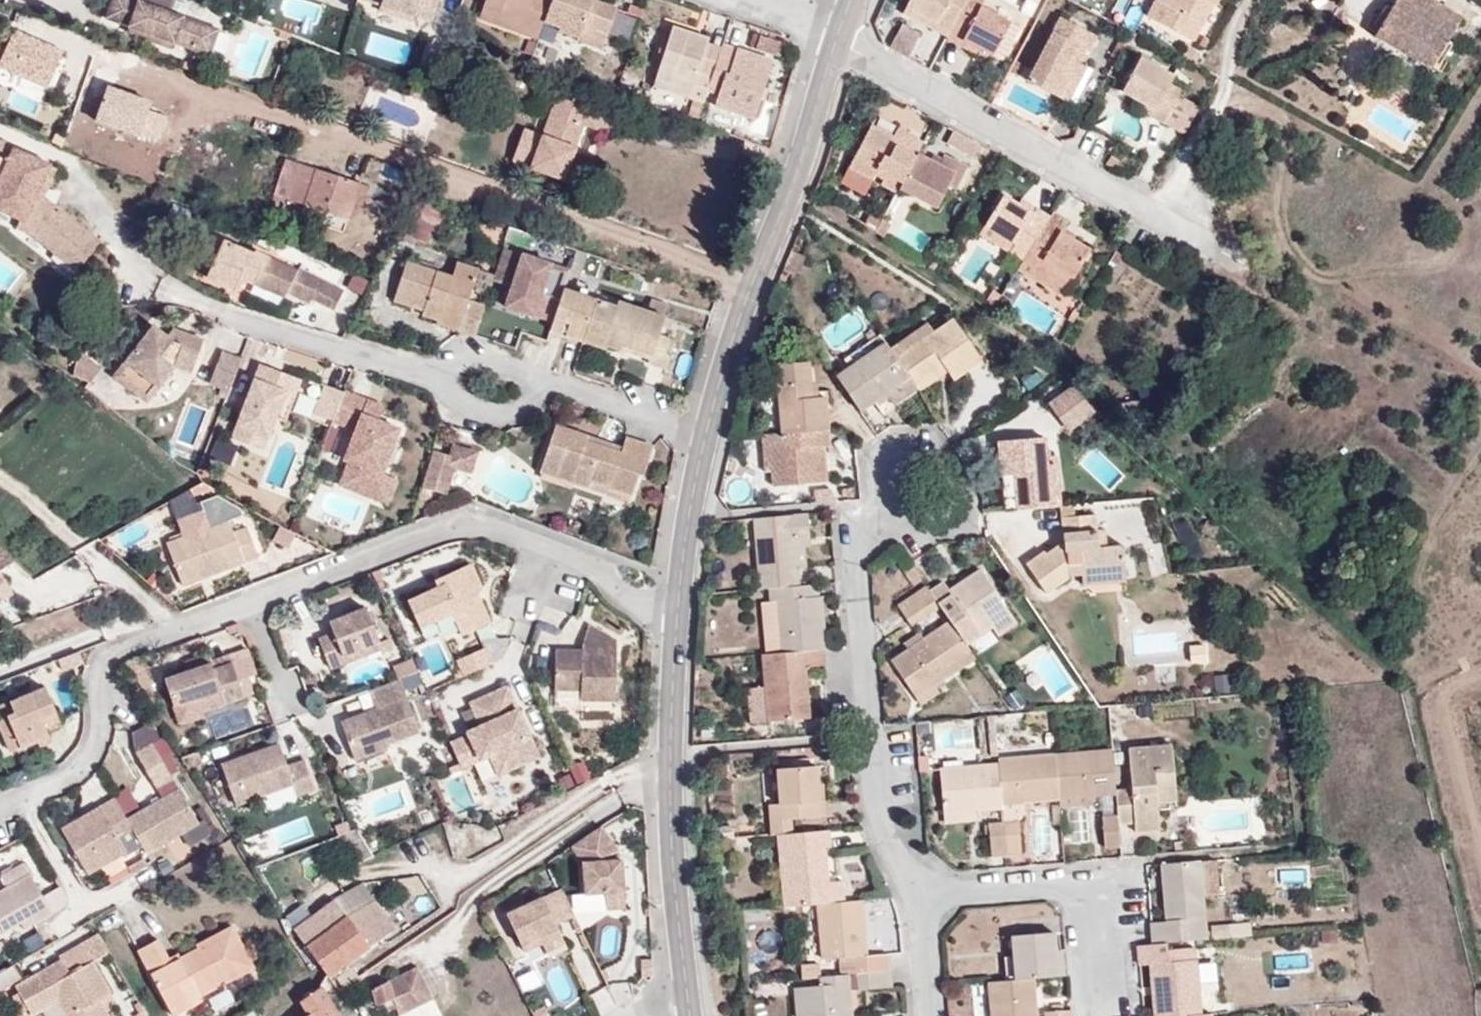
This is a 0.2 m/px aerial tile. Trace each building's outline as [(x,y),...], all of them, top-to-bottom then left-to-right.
[(108,13),(133,22),(132,27),(195,50),(205,22),(171,11),(175,0),(113,0),(108,13)] [(379,4),(378,8),(429,25),(437,0),(365,0),(379,4)] [(537,39),(543,21),(551,0),(485,0),(479,18),(537,39)] [(543,21),(560,27),(559,31),(578,37),(577,40),(601,48),(616,8),(595,0),(551,0),(543,21)] [(966,0),(908,0),(901,12),(947,36),(966,0)] [(946,37),(976,53),(980,47),(994,55),(1013,16),(981,0),(966,0),(947,36),(946,37)] [(1133,2),(1130,0),(1118,0),(1108,19),(1121,25),(1133,2)] [(1217,0),(1156,0),(1148,16),(1193,40),(1213,2),(1215,3),(1217,0)] [(1430,0),(1395,0),(1375,33),(1432,68),(1461,19),(1430,0)] [(133,22),(108,13),(106,18),(132,27),(133,22)] [(1027,80),(1059,97),(1083,48),(1088,50),(1097,35),(1060,16),(1027,80)] [(205,22),(195,50),(210,55),(219,28),(205,22)] [(901,22),(888,47),(908,58),(921,33),(901,22)] [(653,86),(703,102),(707,90),(711,75),(697,70),(708,38),(672,26),(653,86)] [(0,64),(0,74),(47,94),(67,49),(16,27),(0,64)] [(1136,50),(1143,37),(1131,31),(1124,44),(1136,50)] [(763,51),(768,37),(755,33),(750,47),(763,51)] [(711,75),(707,90),(719,94),(715,105),(753,118),(772,61),(722,43),(711,75)] [(1083,48),(1059,97),(1068,102),(1086,66),(1081,63),(1088,50),(1083,48)] [(1173,75),(1140,58),(1121,90),(1155,108),(1151,115),(1164,122),(1181,91),(1169,84),(1173,75)] [(526,132),(510,162),(563,184),(576,151),(546,140),(548,133),(576,144),(584,125),(610,136),(616,121),(552,95),(540,127),(545,129),(541,138),(526,132)] [(882,179),(880,183),(897,192),(899,188),(917,153),(923,141),(907,133),(903,141),(892,136),(870,125),(848,166),(872,179),(874,175),(882,179)] [(907,133),(897,128),(892,136),(903,141),(907,133)] [(979,144),(954,130),(947,142),(972,156),(979,144)] [(24,220),(22,226),(77,270),(100,240),(37,193),(49,164),(14,149),(10,158),(0,156),(0,209),(24,220)] [(917,153),(899,188),(919,198),(937,206),(947,185),(956,189),(968,166),(944,154),(939,164),(931,160),(917,153)] [(1114,169),(1119,160),(1111,155),(1105,164),(1114,169)] [(290,199),(301,164),(286,159),(274,194),(290,199)] [(353,201),(359,183),(301,164),(290,199),(347,218),(353,201)] [(864,193),(872,179),(848,166),(841,180),(864,193)] [(369,186),(359,183),(353,201),(363,203),(369,186)] [(897,192),(895,195),(915,205),(919,198),(899,188),(897,192)] [(1022,259),(1049,216),(1021,199),(1017,204),(1003,194),(984,225),(1014,243),(1009,251),(1022,259)] [(1068,221),(1051,211),(1049,216),(1022,259),(1018,267),(1061,294),(1090,249),(1061,232),(1068,221)] [(978,233),(1009,251),(1014,243),(984,225),(978,233)] [(298,269),(253,248),(253,251),(221,237),(203,277),(233,291),(239,277),(286,299),(289,293),(311,303),(313,299),(334,309),(344,287),(300,267),(298,269)] [(511,286),(522,253),(504,247),(493,280),(511,286)] [(1124,254),(1116,251),(1110,260),(1118,264),(1124,254)] [(533,314),(553,321),(554,318),(564,288),(570,270),(522,253),(511,286),(504,306),(533,315),(533,314)] [(474,334),(484,305),(468,300),(478,269),(456,262),(452,276),(407,261),(394,300),(424,309),(423,314),(438,319),(437,322),(474,334)] [(550,330),(584,342),(587,332),(605,338),(602,348),(606,349),(607,345),(620,350),(625,335),(639,340),(635,350),(649,354),(648,359),(647,363),(665,369),(675,340),(658,334),(663,316),(618,301),(617,306),(564,288),(554,318),(553,321),(550,330)] [(1050,328),(1058,313),(1029,297),(1021,312),(1050,328)] [(648,311),(663,316),(668,303),(653,298),(648,311)] [(928,322),(893,348),(912,376),(918,386),(921,389),(947,371),(954,380),(984,360),(954,317),(935,331),(928,322)] [(173,341),(168,337),(151,324),(112,375),(135,392),(146,377),(160,387),(176,366),(191,372),(204,340),(186,333),(182,345),(173,341)] [(186,333),(174,329),(168,337),(173,341),(182,345),(186,333)] [(584,342),(602,348),(605,338),(587,332),(584,342)] [(625,335),(620,350),(648,359),(649,354),(635,350),(639,340),(625,335)] [(893,348),(888,341),(837,375),(861,411),(887,393),(912,376),(893,348)] [(228,390),(241,356),(222,349),(209,383),(228,390)] [(74,375),(90,383),(101,368),(80,352),(74,375)] [(827,429),(828,429),(826,396),(813,396),(810,361),(775,364),(781,433),(827,429)] [(276,418),(292,376),(260,364),(232,438),(263,450),(276,418)] [(284,421),(300,379),(292,376),(276,418),(284,421)] [(895,403),(918,386),(912,376),(887,393),(895,403)] [(146,377),(135,392),(148,402),(160,387),(146,377)] [(332,421),(343,392),(325,385),(313,413),(332,421)] [(1050,405),(1068,430),(1092,412),(1074,387),(1050,405)] [(332,421),(330,426),(350,434),(341,459),(347,461),(338,483),(385,501),(394,478),(380,472),(396,430),(373,420),(378,407),(343,392),(332,421)] [(540,471),(588,488),(591,478),(632,495),(639,474),(644,475),(654,446),(626,437),(620,452),(586,441),(587,437),(555,426),(540,471)] [(769,434),(772,470),(773,486),(826,481),(824,447),(828,445),(827,429),(781,433),(769,434)] [(769,434),(760,434),(763,472),(772,470),(769,434)] [(1014,473),(1016,510),(1061,506),(1057,463),(1048,463),(1045,437),(997,441),(1000,474),(1014,473)] [(218,438),(211,456),(229,463),(236,445),(218,438)] [(448,453),(434,449),(422,487),(447,494),(455,467),(473,472),(479,450),(451,442),(448,453)] [(591,478),(588,488),(629,502),(632,495),(591,478)] [(432,493),(421,490),(417,505),(428,508),(432,493)] [(1074,515),(1074,505),(1061,506),(1064,541),(1046,553),(1044,550),(1026,563),(1047,593),(1069,576),(1124,570),(1122,544),(1098,546),(1095,515),(1074,515)] [(207,527),(201,512),(177,521),(183,536),(167,542),(183,585),(258,556),(247,526),(233,532),(228,519),(207,527)] [(755,518),(761,589),(769,588),(800,585),(799,567),(807,566),(806,541),(811,541),(809,513),(755,518)] [(15,562),(0,549),(0,570),(15,562)] [(435,586),(405,599),(419,630),(452,616),(461,635),(491,622),(478,591),(483,589),(471,562),(432,579),(435,586)] [(928,590),(939,605),(949,620),(965,644),(992,626),(1011,613),(980,568),(949,589),(942,581),(928,590)] [(13,595),(0,572),(0,602),(13,595)] [(781,652),(823,649),(824,649),(819,584),(800,585),(769,588),(770,600),(776,600),(779,634),(781,652)] [(928,590),(926,586),(897,605),(910,625),(939,605),(928,590)] [(776,600),(770,600),(765,600),(767,634),(779,634),(776,600)] [(382,649),(368,610),(334,622),(337,633),(321,639),(331,668),(382,649)] [(1017,623),(1011,613),(992,626),(998,636),(1017,623)] [(965,644),(949,620),(890,660),(915,697),(934,684),(975,658),(965,644)] [(614,712),(617,639),(588,623),(582,648),(556,647),(554,710),(614,712)] [(455,660),(463,677),(494,662),(486,646),(455,660)] [(806,667),(824,666),(823,649),(781,652),(763,654),(769,721),(810,717),(806,667)] [(185,660),(188,668),(211,660),(208,652),(185,660)] [(213,667),(232,660),(230,654),(211,660),(213,667)] [(415,658),(398,665),(406,688),(424,682),(415,658)] [(213,667),(211,660),(188,668),(164,676),(179,720),(181,721),(201,714),(202,713),(201,709),(243,694),(232,660),(213,667)] [(419,733),(400,679),(368,691),(374,709),(339,722),(352,762),(387,749),(385,744),(419,733)] [(478,724),(462,730),(464,734),(450,740),(461,765),(488,756),(495,775),(540,758),(511,683),(469,700),(478,724)] [(939,691),(934,684),(915,697),(920,705),(939,691)] [(38,741),(49,736),(47,731),(62,725),(46,687),(10,701),(15,714),(0,720),(0,727),(5,739),(14,735),(20,749),(38,741)] [(15,714),(10,701),(0,706),(0,720),(15,714)] [(14,735),(5,739),(11,752),(20,749),(14,735)] [(49,736),(38,741),(40,747),(52,742),(49,736)] [(173,777),(153,743),(136,753),(156,787),(173,777)] [(288,767),(280,745),(223,765),(237,805),(294,785),(297,796),(316,788),(307,760),(288,767)] [(1130,789),(1115,790),(1115,795),(1117,814),(1117,823),(1134,822),(1135,831),(1159,829),(1158,801),(1177,800),(1172,745),(1127,749),(1130,789)] [(1115,790),(1112,749),(1054,754),(1058,798),(1058,807),(1095,804),(1095,795),(1115,795),(1115,790)] [(1058,798),(1054,754),(998,758),(998,762),(1001,802),(1058,798)] [(1001,802),(998,762),(938,768),(942,812),(976,810),(1002,807),(1001,802)] [(772,834),(779,834),(792,833),(792,819),(826,816),(824,801),(820,801),(817,764),(777,768),(780,804),(770,805),(772,834)] [(134,829),(147,852),(198,822),(179,789),(128,819),(134,829)] [(128,819),(115,797),(101,805),(105,814),(83,827),(79,818),(61,829),(88,873),(126,851),(118,838),(134,829),(128,819)] [(101,805),(79,818),(83,827),(105,814),(101,805)] [(976,810),(942,812),(943,822),(976,821),(976,810)] [(1104,849),(1119,847),(1117,823),(1117,814),(1101,815),(1104,849)] [(1003,821),(1006,856),(1022,854),(1019,820),(1003,821)] [(991,857),(1006,856),(1003,821),(988,822),(991,857)] [(625,910),(622,858),(618,848),(603,827),(572,848),(580,860),(578,861),(580,893),(565,894),(576,916),(583,931),(608,911),(625,910)] [(779,834),(785,906),(818,904),(846,901),(844,880),(829,881),(826,846),(831,846),(829,830),(792,833),(779,834)] [(1219,895),(1215,859),(1160,864),(1165,920),(1151,921),(1153,942),(1166,941),(1207,938),(1204,896),(1219,895)] [(23,863),(2,876),(8,887),(0,892),(0,926),(3,931),(29,917),(34,924),(52,913),(23,863)] [(395,928),(363,882),(293,927),(330,975),(395,928)] [(557,925),(576,916),(565,894),(563,890),(510,917),(527,951),(543,944),(561,935),(557,925)] [(836,958),(837,975),(891,970),(889,953),(867,954),(863,900),(846,901),(818,904),(823,958),(836,958)] [(158,939),(137,950),(172,1015),(175,1015),(202,1001),(200,998),(217,988),(216,986),(254,965),(233,925),(196,945),(198,949),(171,964),(158,939)] [(1015,979),(1033,978),(1064,975),(1061,948),(1055,948),(1054,931),(1010,934),(1015,979)] [(565,943),(561,935),(543,944),(548,952),(565,943)] [(62,959),(70,974),(92,961),(109,952),(100,937),(62,959)] [(1166,941),(1153,942),(1137,943),(1139,965),(1149,964),(1153,1015),(1165,1015),(1167,1015),(1201,1013),(1196,958),(1168,961),(1166,941)] [(44,1007),(58,1000),(67,1015),(108,1015),(99,999),(110,993),(92,961),(70,974),(62,959),(16,986),(32,1014),(44,1007)] [(0,972),(0,989),(20,978),(13,965),(0,972)] [(369,990),(383,1015),(394,1015),(398,1014),(399,1015),(442,1015),(418,966),(369,990)] [(850,990),(893,986),(891,970),(837,975),(821,976),(821,985),(804,986),(807,1015),(852,1015),(850,990)] [(990,1015),(1036,1015),(1033,978),(1015,979),(987,982),(990,1015)] [(804,986),(795,986),(797,1015),(807,1015),(804,986)] [(321,987),(300,1001),(308,1014),(305,1015),(338,1015),(321,987)] [(44,1007),(49,1015),(67,1015),(58,1000),(44,1007)]
